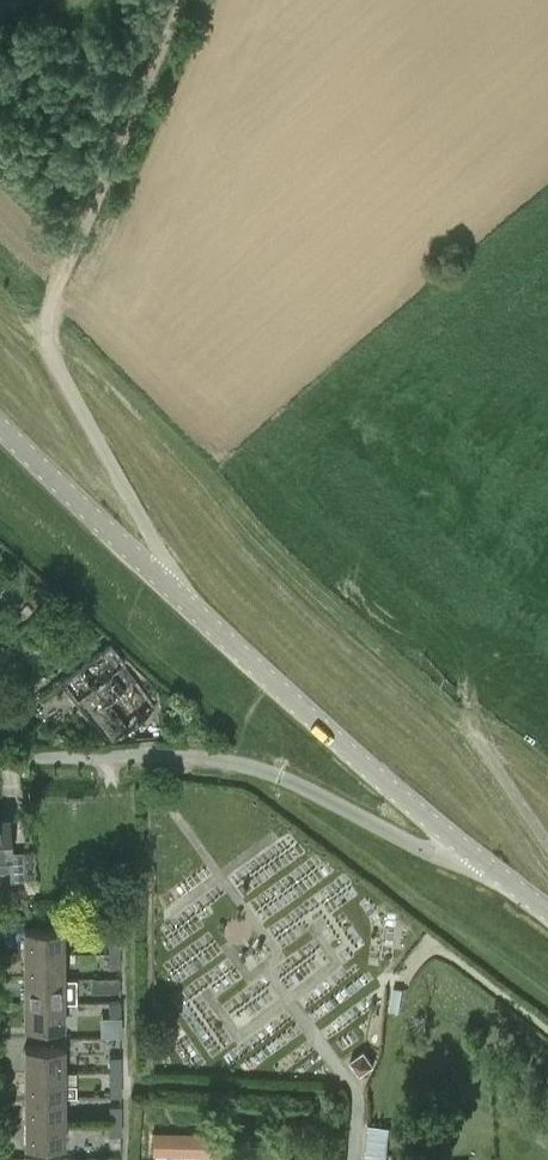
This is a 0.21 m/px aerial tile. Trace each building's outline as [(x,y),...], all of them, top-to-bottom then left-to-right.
[(111,738),(153,706),(122,664),(124,662),(109,642),(61,679),(76,700),(80,697),(111,738)] [(10,869),(10,880),(25,879),(24,851),(10,851),(8,816),(0,816),(0,869),(10,869)] [(22,952),(63,952),(63,927),(22,927),(22,952)] [(108,938),(108,952),(120,952),(120,938),(108,938)] [(63,977),(63,952),(22,952),(22,977),(63,977)] [(120,952),(108,952),(108,967),(120,968),(120,952)] [(63,977),(22,977),(22,1001),(63,1001),(76,1001),(76,978),(63,978),(63,977)] [(63,1026),(63,1001),(22,1001),(22,1026),(63,1026)] [(121,1002),(109,1002),(109,1017),(121,1017),(121,1002)] [(22,1046),(22,1070),(62,1070),(62,1046),(22,1046)] [(361,1074),(374,1064),(364,1050),(351,1060),(361,1074)] [(109,1057),(109,1072),(121,1071),(121,1057),(109,1057)] [(62,1070),(22,1070),(22,1095),(62,1095),(62,1070)] [(121,1071),(109,1072),(110,1087),(121,1086),(121,1071)] [(22,1095),(22,1120),(62,1120),(62,1095),(22,1095)] [(109,1106),(109,1121),(121,1121),(121,1106),(109,1106)] [(62,1120),(22,1120),(22,1144),(62,1144),(62,1120)] [(121,1121),(109,1121),(109,1135),(121,1135),(121,1121)] [(153,1154),(155,1154),(218,1156),(221,1156),(221,1133),(153,1131),(153,1154)]
